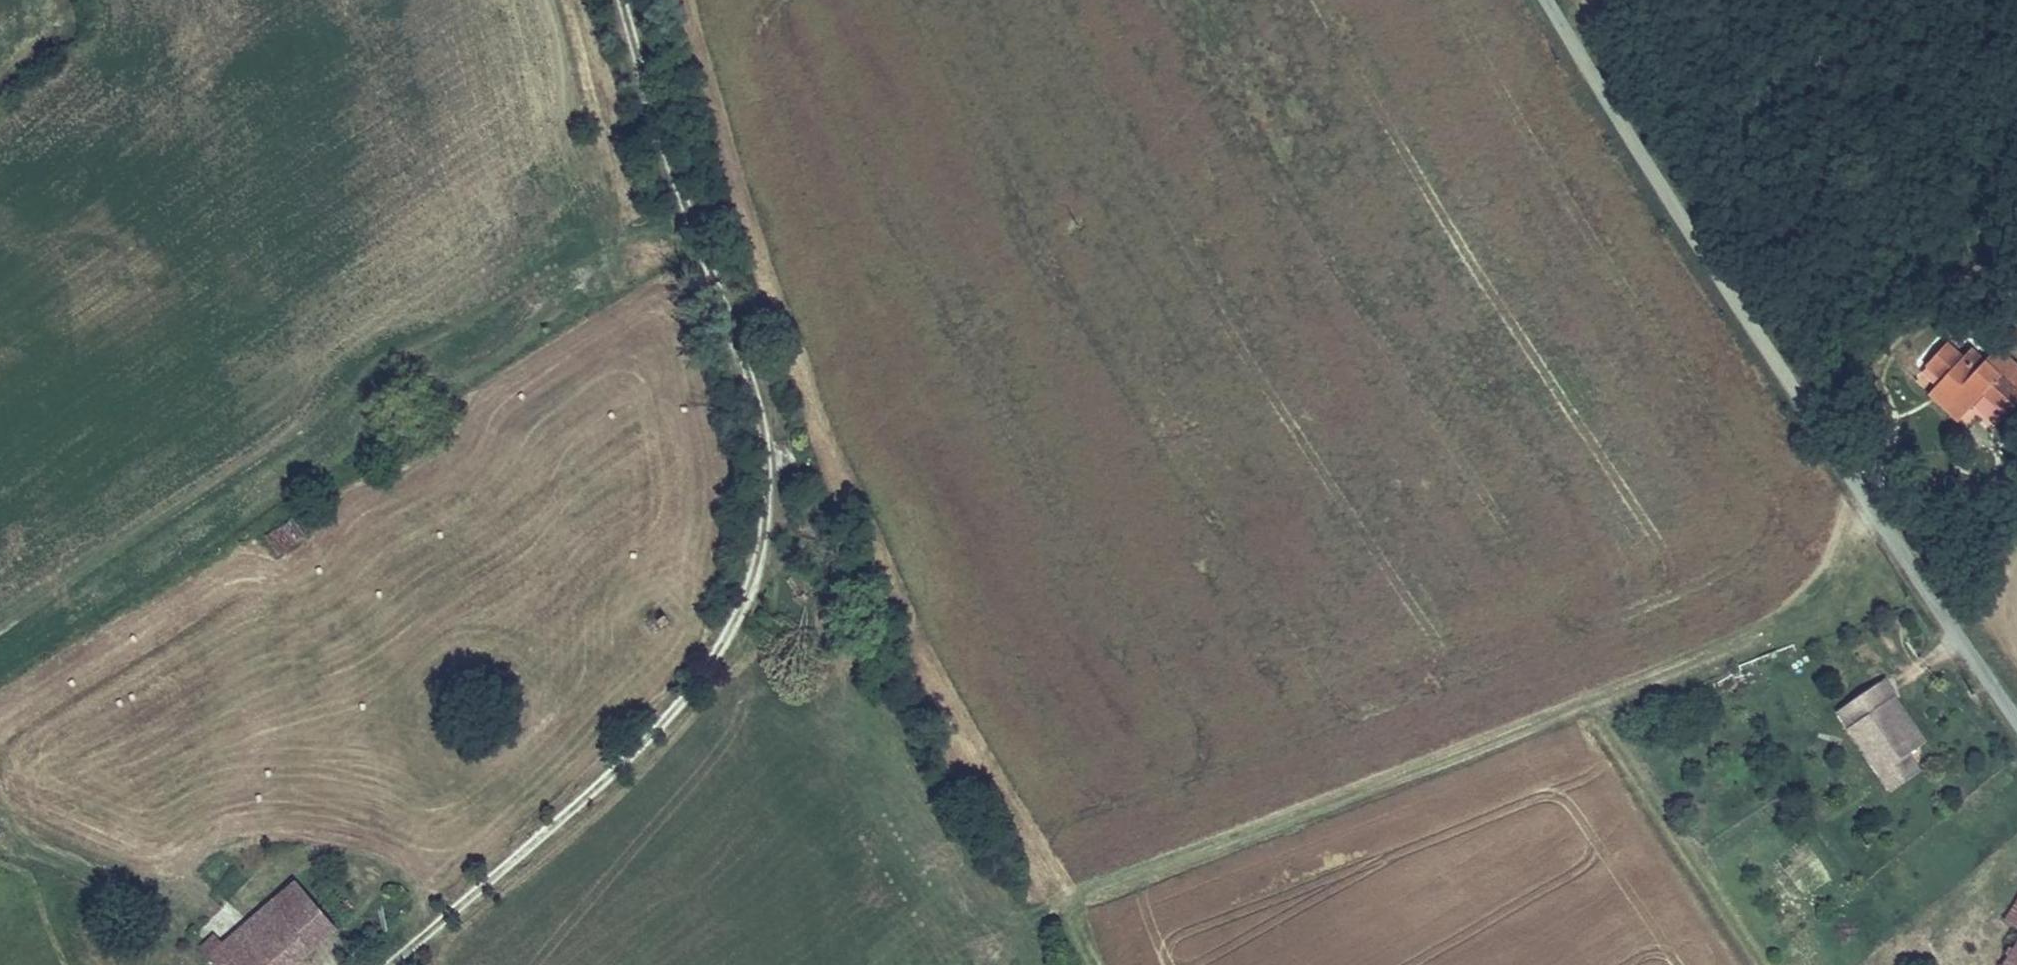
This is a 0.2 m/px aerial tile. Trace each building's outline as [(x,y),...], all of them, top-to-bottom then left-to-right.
[(1950,415),(1968,396),(1990,414),(2016,385),(2016,381),(1980,348),(1966,361),(1955,352),(1948,360),(1931,343),(1911,365),(1926,382),(1921,388),(1950,415)] [(1940,427),(1950,415),(1921,388),(1911,399),(1940,427)] [(1873,779),(1904,753),(1889,733),(1890,725),(1874,705),(1881,700),(1869,685),(1824,719),(1873,779)] [(1889,733),(1904,753),(1916,743),(1881,700),(1874,705),(1890,725),(1889,733)] [(1910,773),(1898,759),(1873,779),(1885,794),(1910,773)] [(1991,901),(2016,918),(2016,865),(2015,864),(1991,901)] [(288,878),(262,901),(299,945),(325,923),(288,878)] [(262,901),(187,964),(275,964),(299,945),(262,901)] [(1995,964),(2016,964),(2016,931),(1995,964)]
